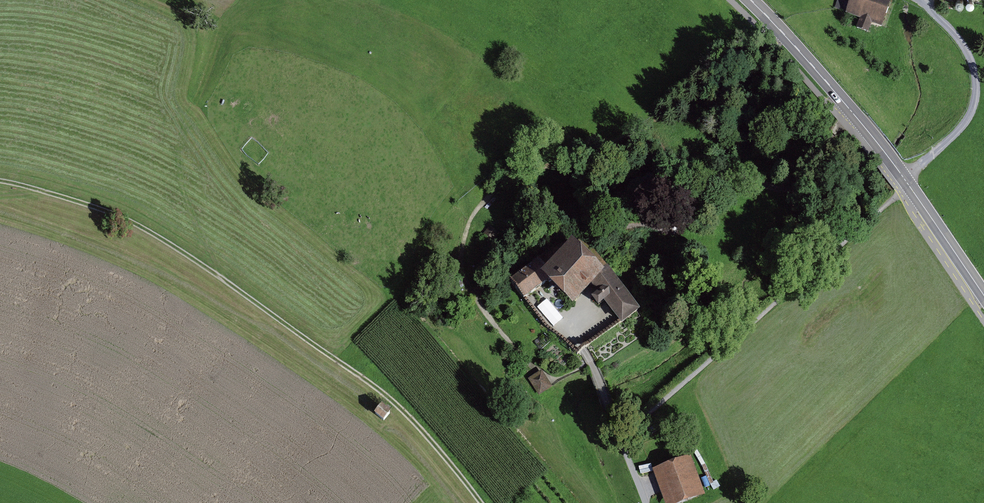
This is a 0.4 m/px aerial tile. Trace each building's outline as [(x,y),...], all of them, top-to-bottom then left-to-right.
[(846,16),(885,29),(895,0),(852,0),(846,16)] [(499,234),(490,226),(481,237),(490,245),(499,234)] [(622,325),(639,313),(608,270),(600,275),(572,247),(546,274),(540,280),(545,285),(572,313),(594,291),(598,295),(591,301),(599,308),(605,304),(620,323),(622,325)] [(540,280),(546,274),(536,263),(511,282),(525,300),(545,285),(540,280)] [(539,397),(552,388),(541,371),(528,380),(539,397)] [(383,424),(391,414),(382,407),(374,416),(383,424)] [(653,471),(664,502),(688,502),(705,497),(691,457),(653,471)]
